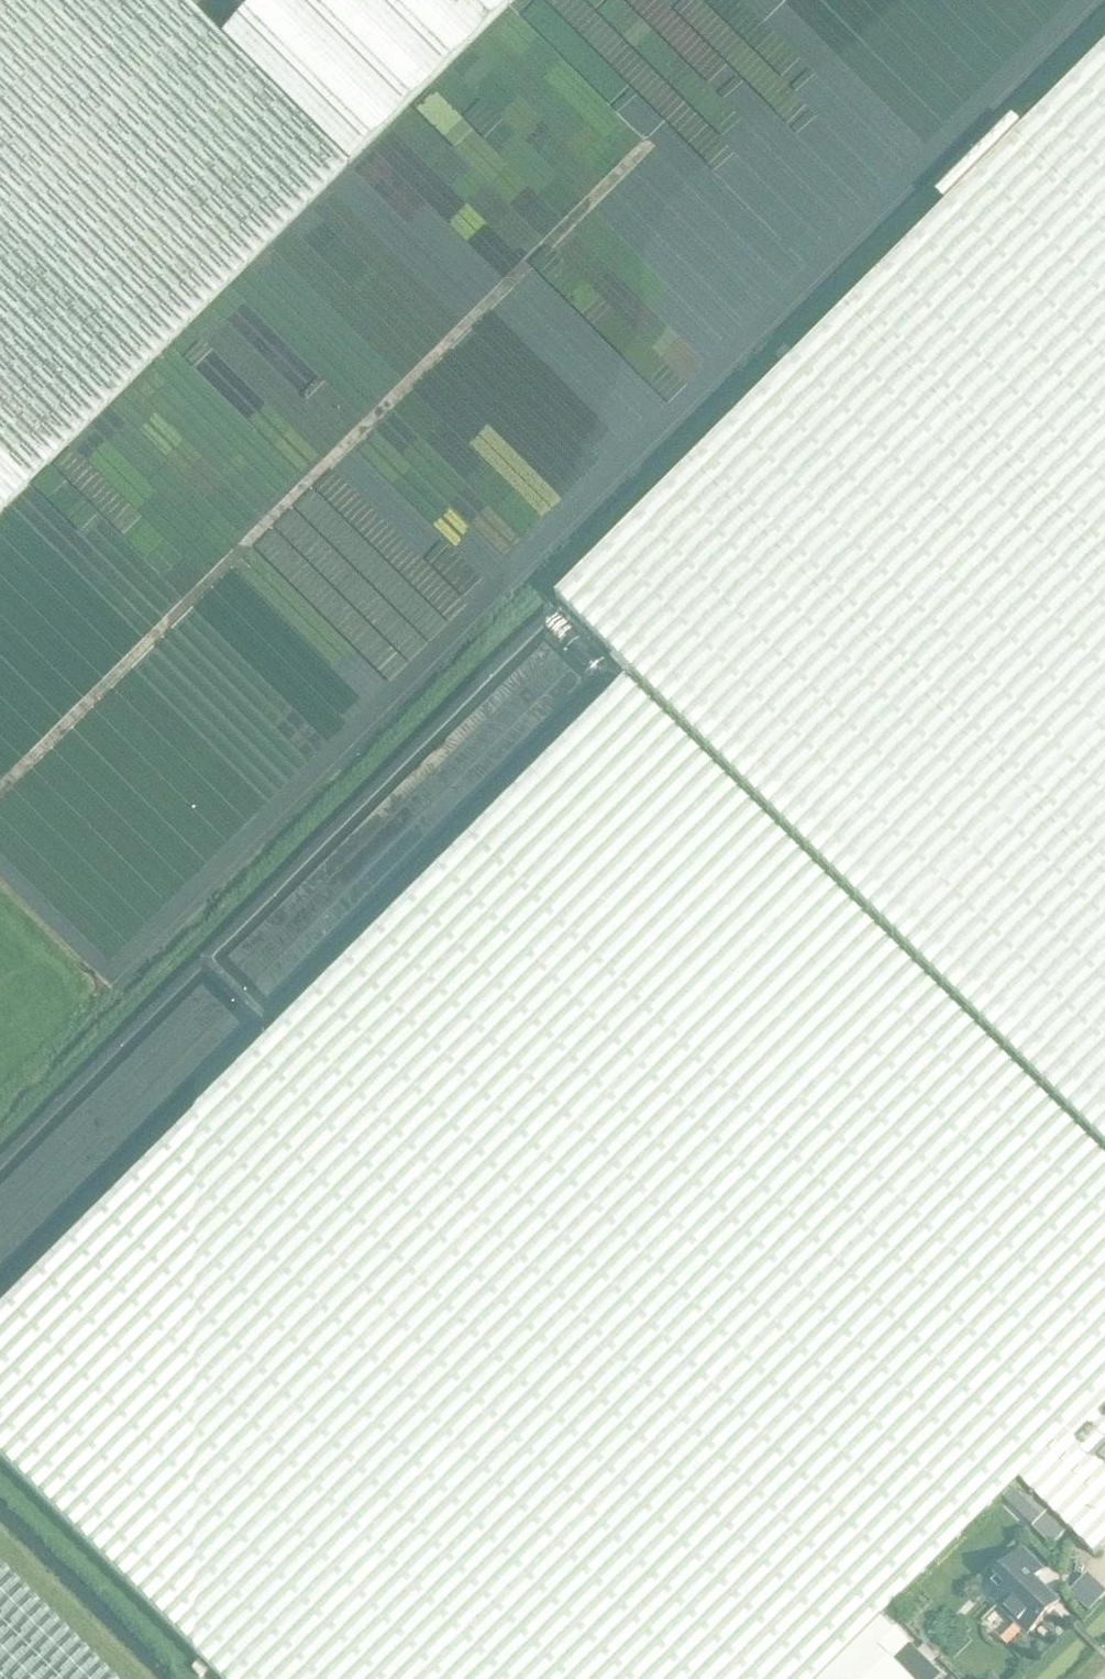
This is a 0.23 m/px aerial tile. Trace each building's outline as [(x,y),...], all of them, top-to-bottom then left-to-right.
[(440,0),(260,0),(221,39),(182,0),(0,0),(0,513),(477,38),(440,0)] [(477,38),(514,0),(440,0),(477,38)] [(555,598),(631,674),(1104,1145),(1104,52),(1016,141),(791,366),(555,598)] [(0,1306),(0,1458),(222,1678),(942,1678),(922,1659),(918,1655),(912,1649),(883,1620),(1005,1497),(1020,1482),(1096,1406),(1104,1397),(1104,1145),(631,674),(625,680),(0,1306)] [(1096,1406),(1020,1482),(1044,1506),(1069,1531),(1094,1556),(1104,1546),(1104,1397),(1096,1406)] [(1051,1549),(1069,1531),(1044,1506),(1030,1522),(1035,1527),(1032,1529),(1051,1549)] [(994,1602),(998,1606),(1000,1608),(1023,1631),(1027,1635),(1056,1606),(1031,1582),(1042,1571),(1022,1552),(996,1579),(1006,1589),(994,1602)] [(0,1563),(0,1678),(115,1678),(0,1563)] [(984,1623),(1007,1647),(1023,1631),(1000,1608),(984,1623)] [(201,1678),(209,1672),(198,1661),(190,1669),(201,1678)]
